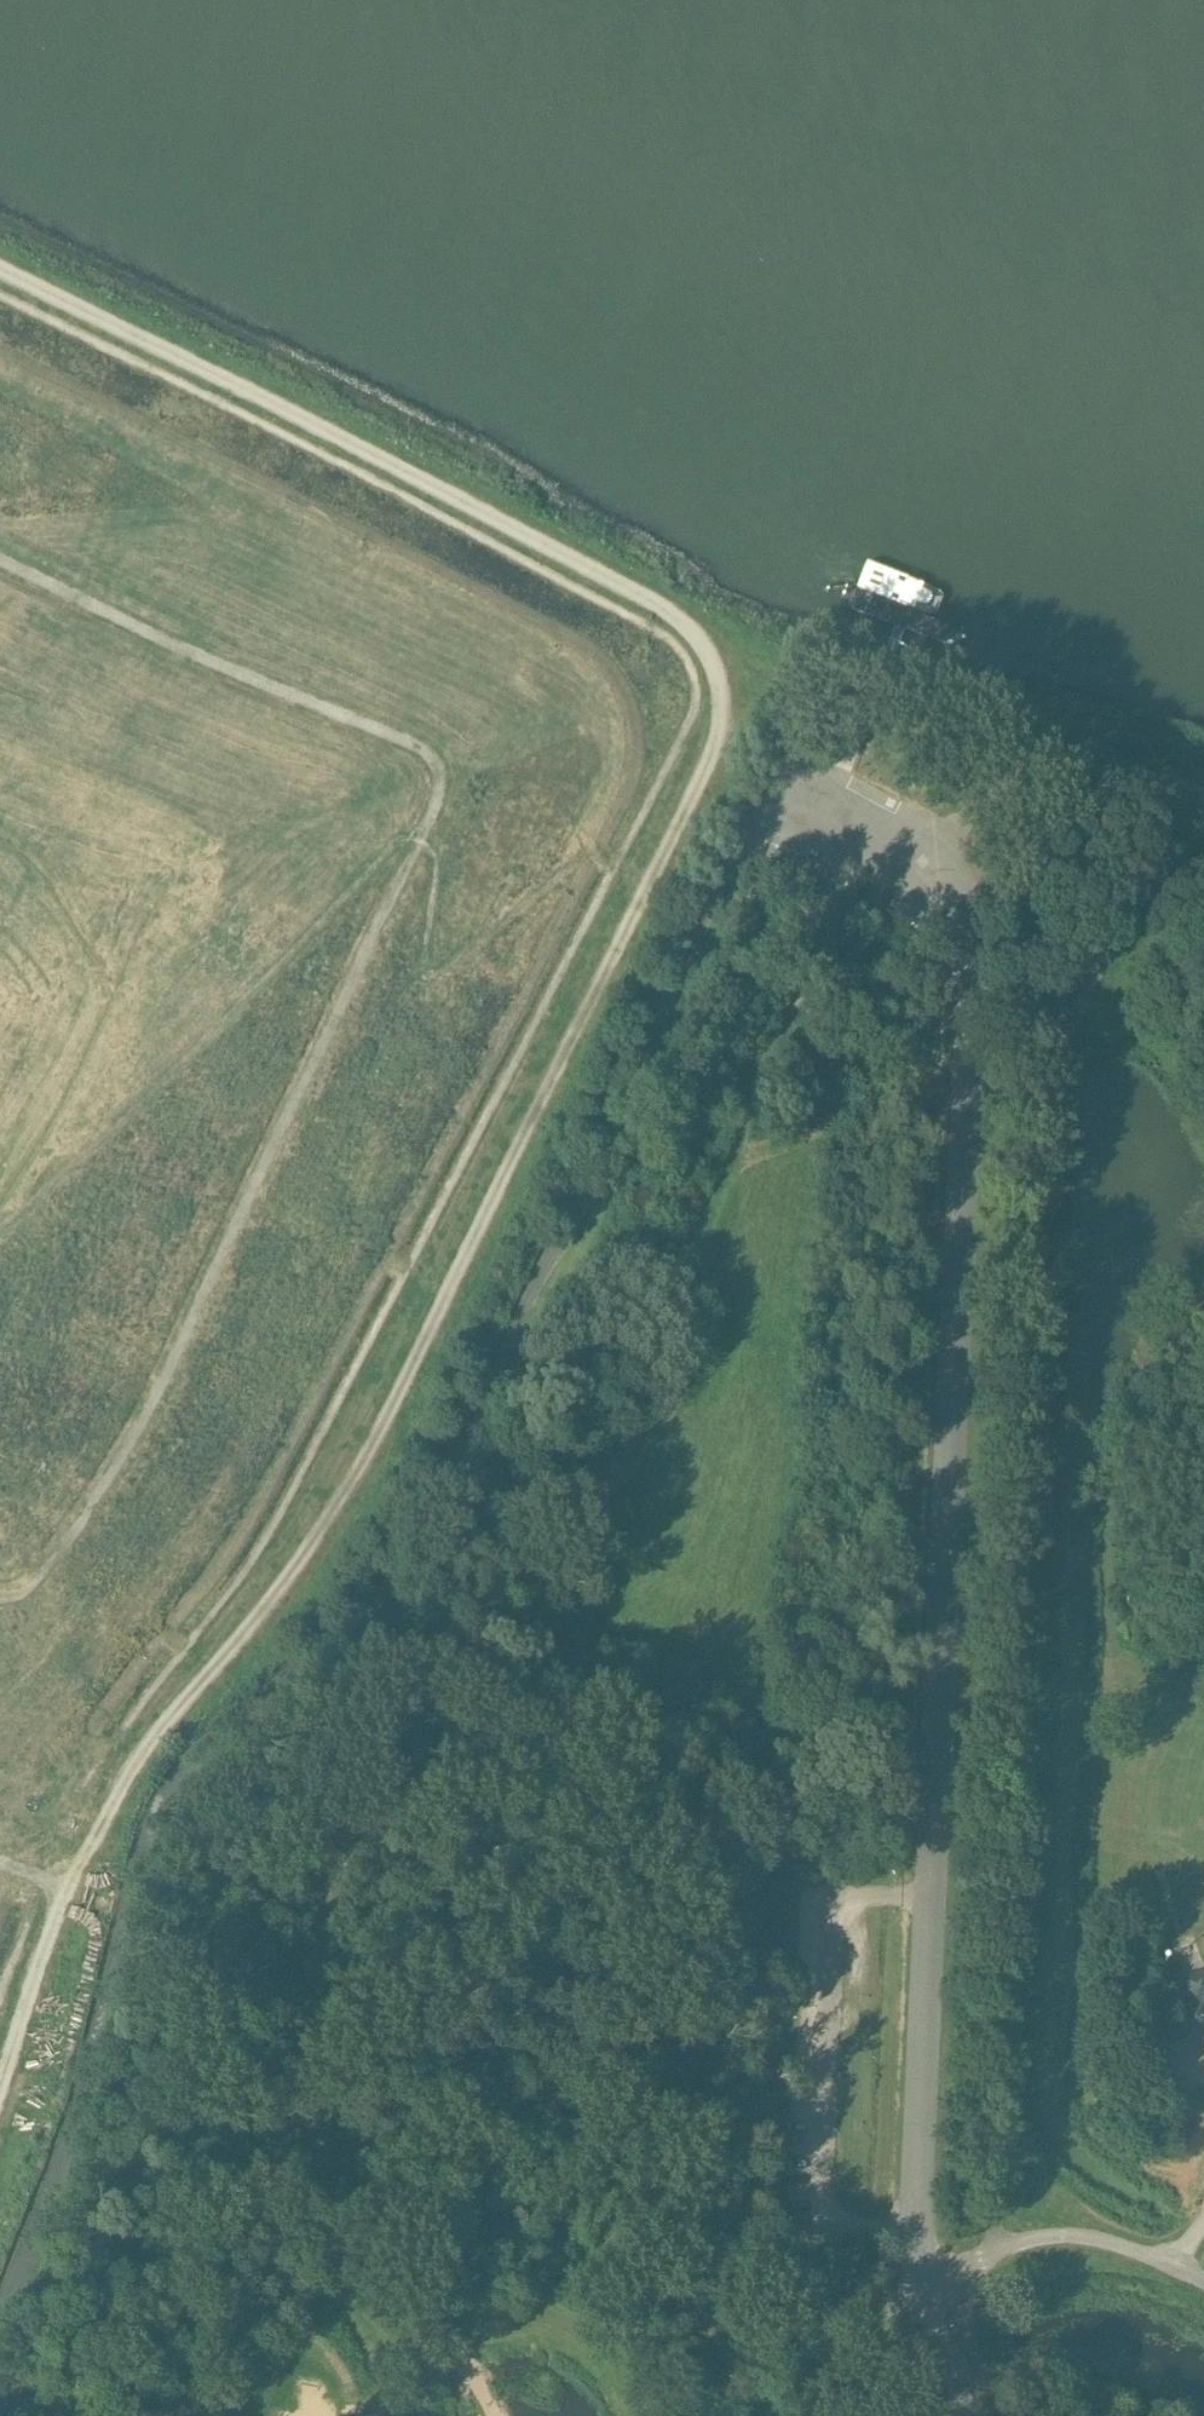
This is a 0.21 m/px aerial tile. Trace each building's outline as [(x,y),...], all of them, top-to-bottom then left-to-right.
[(1177,2009),(1187,2035),(1200,2031),(1203,2040),(1203,1969),(1181,1977),(1191,2004),(1177,2009)] [(880,2265),(867,2265),(867,2277),(880,2277),(880,2265)]
